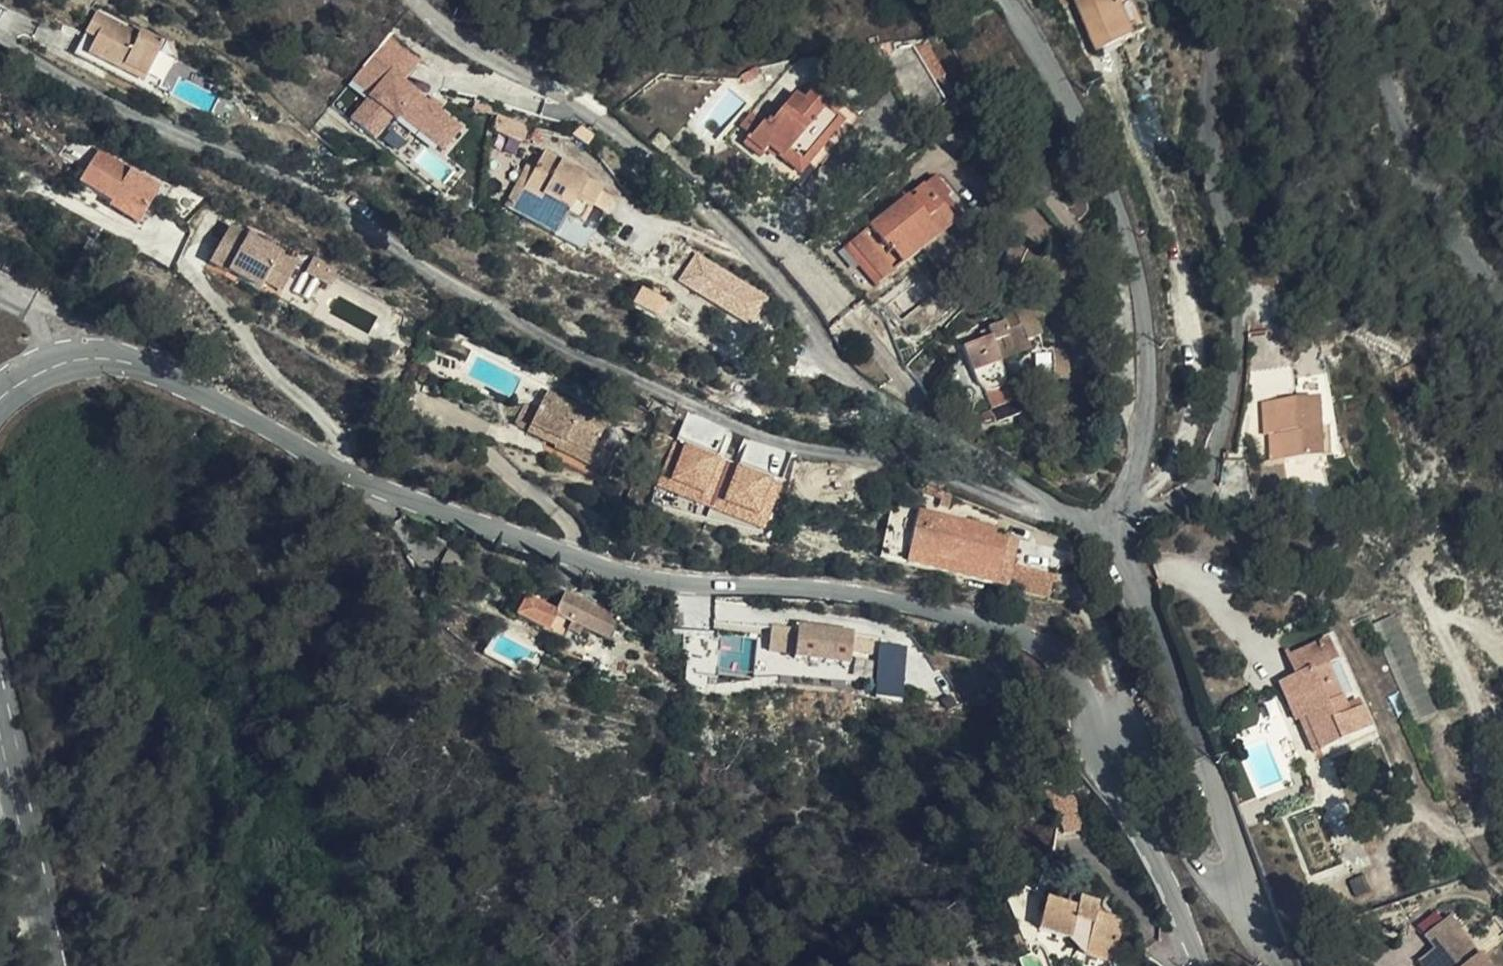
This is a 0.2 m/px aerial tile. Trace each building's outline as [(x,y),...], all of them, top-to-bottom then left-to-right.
[(1085,23),(1118,9),(1123,23),(1137,17),(1131,0),(1076,0),(1085,23)] [(80,40),(144,73),(165,31),(145,20),(142,25),(99,2),(80,40)] [(1118,9),(1085,23),(1090,37),(1123,23),(1118,9)] [(445,155),(469,124),(408,77),(424,55),(391,30),(353,80),(369,93),(349,121),(377,142),(396,117),(445,155)] [(775,156),(826,110),(820,102),(842,83),(815,51),(795,69),(782,82),(775,75),(759,90),(753,84),(730,103),(743,121),(751,113),(772,136),(765,143),(775,156)] [(790,62),(775,75),(782,82),(795,69),(790,62)] [(820,102),(826,110),(849,90),(842,83),(820,102)] [(579,152),(589,138),(569,123),(573,115),(534,91),(524,106),(516,101),(488,145),(494,150),(497,145),(570,192),(590,161),(579,152)] [(599,145),(589,138),(579,152),(590,161),(599,145)] [(65,181),(130,219),(149,186),(84,148),(65,181)] [(903,161),(938,198),(949,186),(915,150),(903,161)] [(837,229),(870,265),(938,198),(903,161),(837,229)] [(1042,207),(1049,200),(1040,191),(1042,207)] [(201,258),(266,295),(286,256),(221,220),(201,258)] [(829,237),(862,272),(870,265),(837,229),(829,237)] [(992,395),(995,401),(1030,388),(1025,372),(1015,376),(1005,351),(1008,349),(1003,333),(1027,317),(1025,312),(1038,303),(1031,288),(1038,283),(1029,265),(1003,280),(1006,285),(996,291),(998,295),(1003,292),(1006,300),(987,311),(961,327),(974,356),(983,363),(990,384),(982,388),(986,398),(992,395)] [(984,304),(987,311),(1006,300),(1003,292),(998,295),(984,304)] [(1303,373),(1252,375),(1254,409),(1268,409),(1269,436),(1306,433),(1303,373)] [(527,409),(517,430),(515,433),(535,442),(540,433),(547,437),(542,449),(593,472),(605,445),(589,436),(595,418),(535,391),(527,409)] [(1268,409),(1254,409),(1256,436),(1269,436),(1268,409)] [(659,494),(767,529),(784,478),(759,470),(766,447),(751,442),(744,462),(676,440),(659,494)] [(936,480),(928,477),(925,496),(932,498),(936,480)] [(878,493),(877,498),(921,506),(878,493)] [(864,546),(1011,582),(994,526),(973,520),(975,515),(921,506),(877,498),(864,546)] [(994,526),(1011,582),(1035,588),(1045,540),(994,526)] [(447,550),(443,561),(458,568),(461,569),(466,558),(447,550)] [(458,568),(443,561),(439,571),(455,578),(458,568)] [(491,604),(551,629),(556,615),(587,628),(596,604),(543,581),(535,599),(499,582),(491,604)] [(758,622),(760,604),(717,600),(716,618),(758,622)] [(557,618),(550,633),(566,640),(573,625),(557,618)] [(1290,678),(1312,728),(1317,726),(1361,706),(1333,637),(1327,640),(1317,618),(1280,636),(1287,655),(1282,658),(1290,678)] [(768,653),(850,664),(855,630),(773,619),(768,653)] [(900,698),(909,643),(883,639),(874,693),(900,698)] [(1290,678),(1282,658),(1270,666),(1279,684),(1290,678)] [(1307,731),(1312,728),(1290,678),(1279,684),(1286,701),(1292,699),(1307,731)] [(1072,925),(1077,933),(1107,939),(1116,898),(1088,891),(1090,881),(1075,878),(1074,886),(1040,878),(1032,908),(1046,911),(1058,914),(1064,917),(1068,920),(1072,925)] [(1445,909),(1433,894),(1408,916),(1417,928),(1408,935),(1428,962),(1435,956),(1443,950),(1454,965),(1453,965),(1485,965),(1474,953),(1477,950),(1462,931),(1455,938),(1438,917),(1445,909)] [(1462,931),(1445,909),(1438,917),(1455,938),(1462,931)] [(1408,935),(1401,942),(1420,965),(1422,965),(1428,962),(1408,935)] [(1435,956),(1443,965),(1453,965),(1454,965),(1443,950),(1435,956)]
